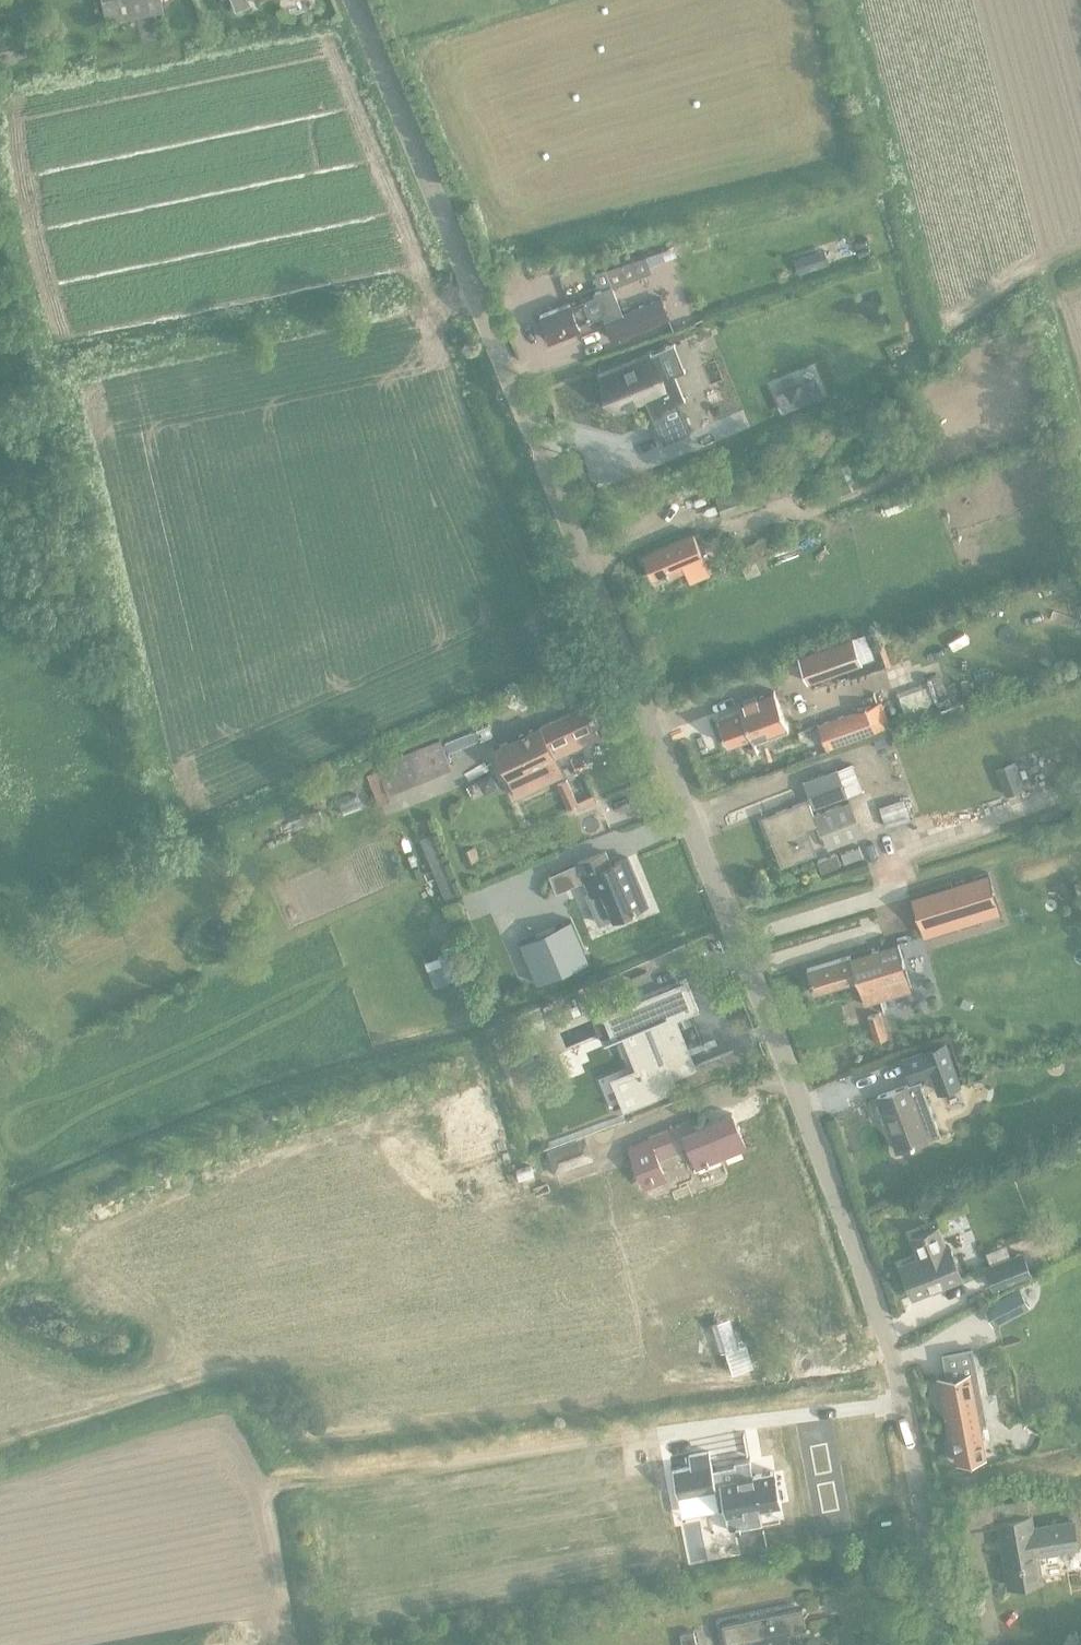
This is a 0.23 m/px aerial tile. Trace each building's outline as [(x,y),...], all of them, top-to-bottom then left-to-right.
[(107,18),(163,10),(162,0),(104,0),(107,18)] [(757,223),(738,228),(742,240),(759,234),(757,223)] [(673,244),(653,251),(656,265),(677,257),(673,244)] [(823,247),(793,257),(798,273),(828,263),(823,247)] [(569,301),(539,313),(549,338),(549,340),(580,328),(578,324),(603,314),(612,337),(613,338),(668,317),(660,297),(621,312),(611,285),(594,292),(596,295),(583,300),(570,305),(569,301)] [(652,356),(604,375),(618,410),(647,399),(664,443),(689,433),(677,403),(683,401),(674,377),(662,381),(652,356)] [(814,377),(779,392),(786,409),(821,395),(814,377)] [(761,501),(800,488),(793,468),(754,481),(715,494),(722,514),(761,501)] [(665,570),(667,575),(683,569),(689,581),(710,573),(693,531),(642,552),(652,575),(665,570)] [(756,558),(750,542),(733,548),(739,565),(756,558)] [(851,636),(798,655),(807,681),(860,661),(851,636)] [(925,686),(899,696),(905,712),(931,702),(925,686)] [(742,708),(720,715),(730,743),(751,736),(753,741),(788,729),(775,690),(740,702),(742,708)] [(852,709),(817,722),(826,747),(886,725),(877,700),(852,709)] [(587,701),(494,746),(518,795),(564,773),(556,757),(598,736),(592,725),(598,723),(587,701)] [(441,738),(379,764),(390,790),(452,765),(441,738)] [(1013,761),(995,766),(1005,794),(1022,788),(1013,761)] [(856,766),(855,770),(857,774),(861,775),(865,773),(866,769),(864,765),(860,763),(856,766)] [(802,778),(812,803),(845,789),(835,765),(802,778)] [(567,779),(557,783),(568,806),(577,801),(567,779)] [(768,824),(783,861),(814,848),(805,825),(817,820),(807,796),(776,810),(780,819),(768,824)] [(878,805),(885,826),(910,818),(903,796),(878,805)] [(816,811),(829,844),(862,830),(849,797),(816,811)] [(858,844),(839,852),(843,861),(862,854),(858,844)] [(479,859),(475,846),(460,850),(464,863),(479,859)] [(579,859),(592,890),(603,886),(614,914),(647,900),(629,854),(611,861),(606,848),(579,859)] [(988,871),(911,895),(921,927),(998,903),(988,871)] [(592,890),(586,893),(597,921),(614,914),(603,886),(592,890)] [(459,899),(447,904),(451,915),(463,910),(459,899)] [(531,934),(514,941),(531,979),(547,973),(584,957),(569,918),(531,934)] [(897,939),(806,966),(813,990),(857,977),(864,1002),(912,987),(897,939)] [(479,941),(469,945),(477,965),(487,961),(479,941)] [(641,1002),(613,1013),(614,1015),(622,1035),(623,1036),(627,1034),(642,1071),(632,1075),(641,1095),(641,1096),(670,1084),(671,1084),(665,1069),(685,1061),(681,1051),(686,1049),(673,1017),(689,1010),(690,1010),(681,988),(680,989),(642,1005),(641,1002)] [(887,1036),(880,1012),(867,1016),(874,1040),(887,1036)] [(958,1084),(943,1043),(902,1058),(909,1078),(930,1071),(937,1091),(958,1084)] [(919,1079),(877,1094),(896,1147),(927,1136),(938,1132),(927,1101),(919,1079)] [(648,1134),(651,1141),(658,1157),(681,1148),(680,1143),(687,1141),(696,1165),(746,1146),(732,1111),(696,1125),(693,1116),(648,1134)] [(547,1148),(554,1169),(583,1158),(576,1137),(547,1148)] [(658,1157),(651,1141),(630,1150),(641,1178),(662,1170),(663,1170),(658,1157)] [(918,1255),(900,1262),(911,1292),(960,1273),(948,1243),(942,1245),(934,1225),(910,1234),(918,1255)] [(984,1264),(993,1284),(1029,1270),(1021,1250),(984,1264)] [(1018,1287),(985,1305),(994,1323),(1028,1305),(1018,1287)] [(711,1322),(720,1350),(739,1345),(730,1317),(711,1322)] [(947,1374),(939,1376),(946,1415),(948,1414),(957,1461),(985,1456),(979,1422),(987,1420),(973,1347),(943,1353),(947,1374)] [(690,1465),(672,1468),(677,1494),(714,1487),(717,1508),(717,1509),(724,1508),(727,1529),(735,1527),(736,1529),(740,1528),(740,1527),(762,1523),(759,1507),(781,1503),(775,1470),(753,1474),(749,1457),(733,1459),(734,1463),(712,1467),(709,1450),(688,1454),(690,1465)] [(997,1519),(1008,1583),(1041,1578),(1036,1547),(1058,1543),(1059,1547),(1077,1544),(1072,1518),(1032,1525),(1030,1513),(997,1519)] [(762,1644),(792,1644),(790,1639),(786,1640),(784,1630),(806,1626),(802,1606),(722,1622),(726,1641),(761,1634),(763,1644),(762,1644)] [(679,1634),(681,1644),(695,1644),(693,1631),(679,1634)]
